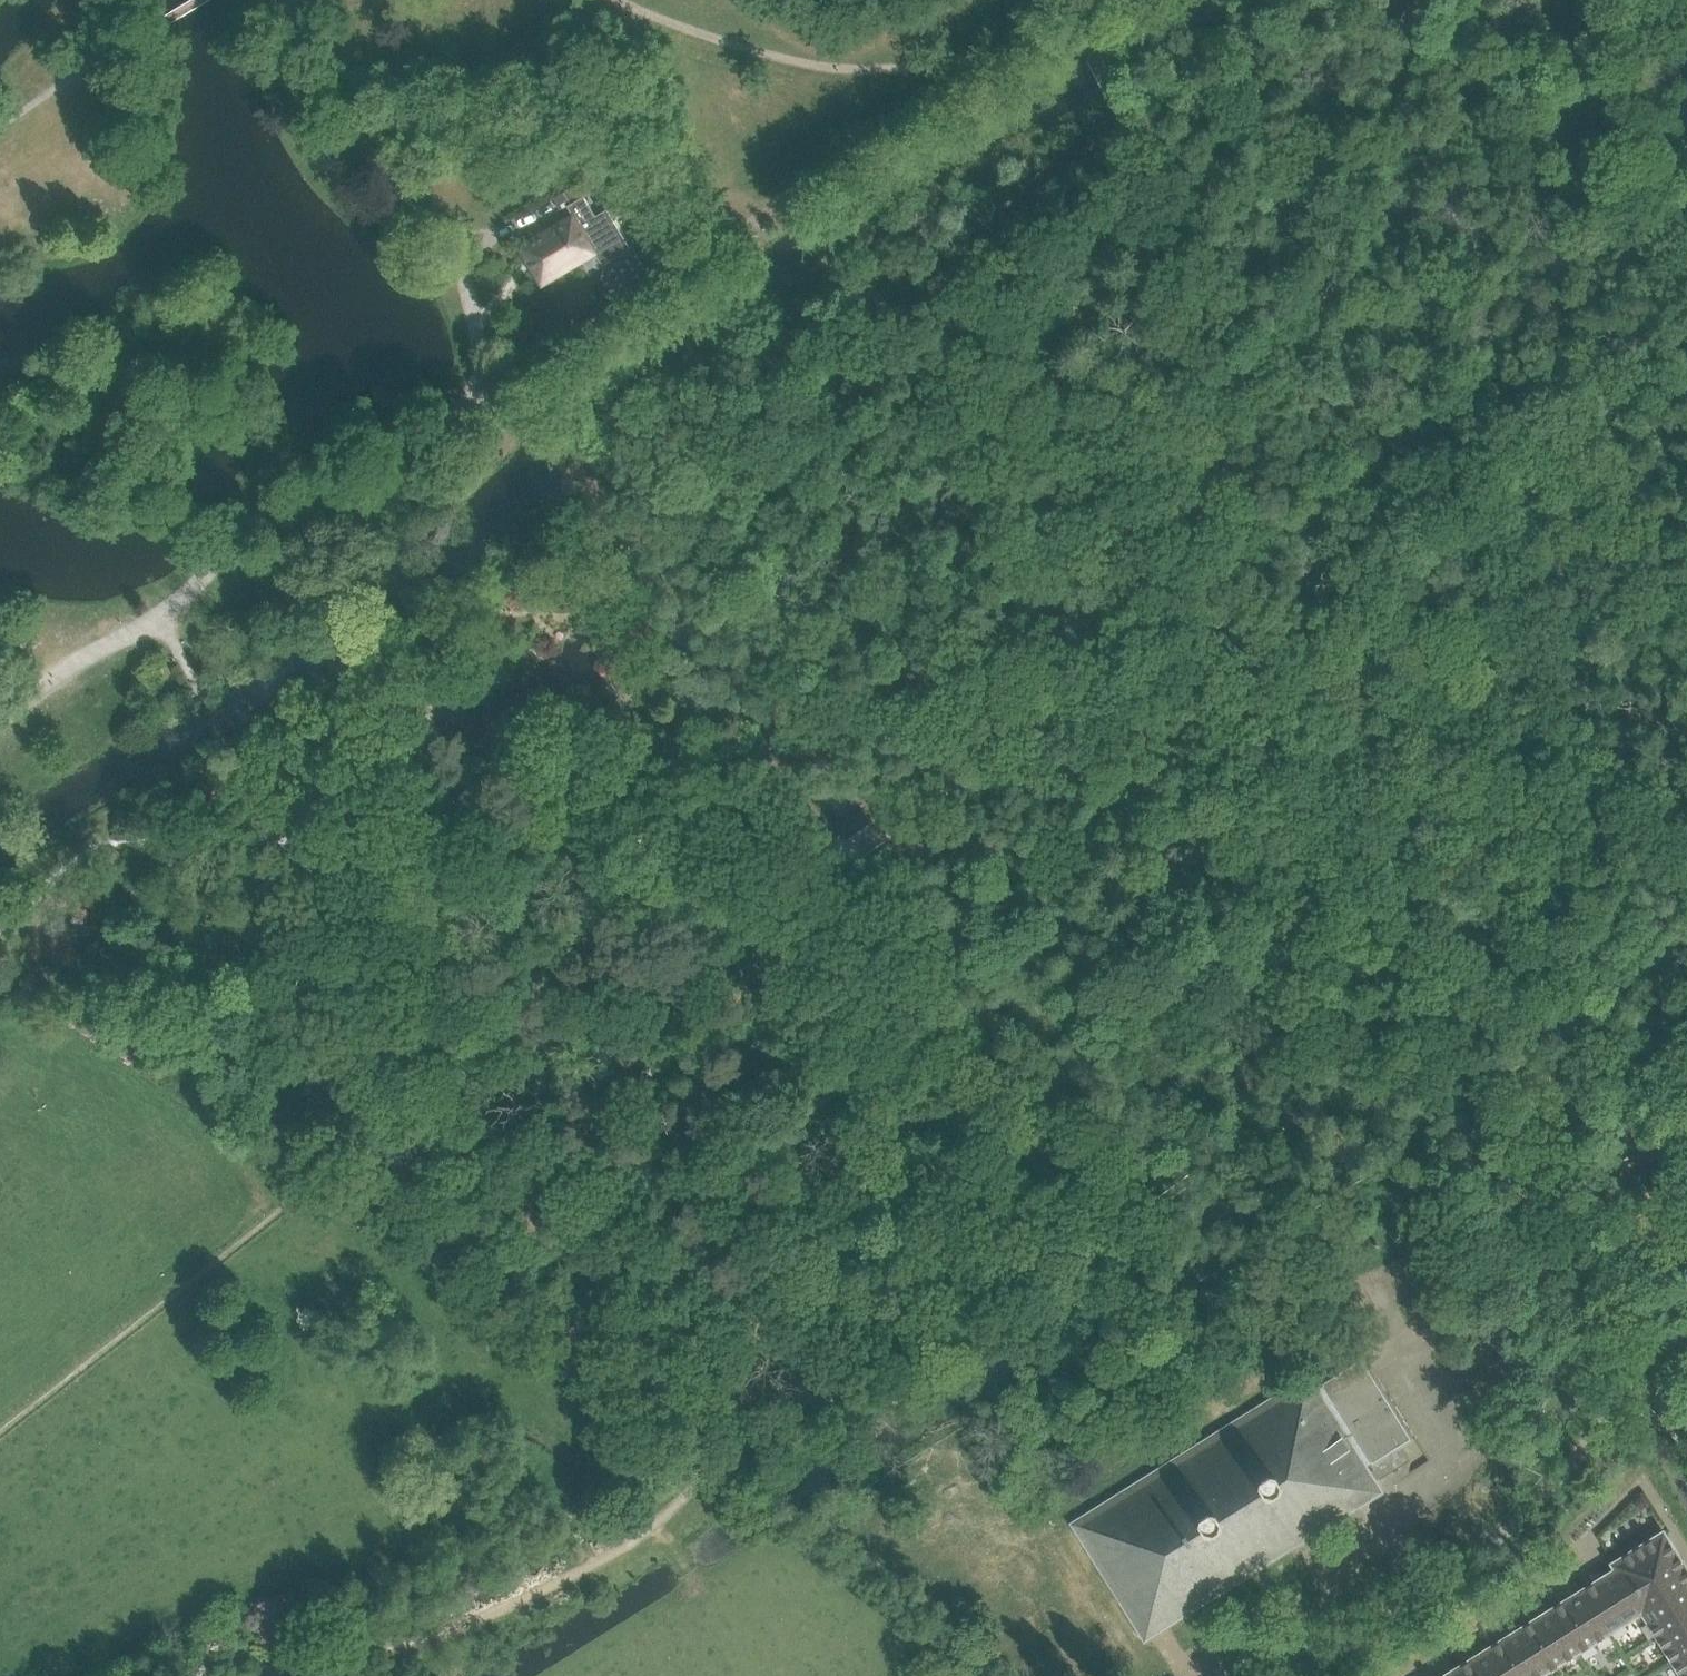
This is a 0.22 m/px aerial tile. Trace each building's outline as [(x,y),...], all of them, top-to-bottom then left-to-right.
[(603,264),(630,248),(607,209),(595,216),(583,196),(567,206),(572,215),(526,241),(550,281),(597,254),(603,264)] [(647,645),(632,615),(606,628),(621,658),(647,645)] [(1308,1378),(1076,1523),(1146,1635),(1167,1622),(1289,1546),(1295,1542),(1347,1510),(1355,1504),(1379,1490),(1374,1483),(1366,1470),(1402,1448),(1416,1439),(1382,1385),(1362,1354),(1313,1384),(1308,1378)] [(1374,1483),(1382,1478),(1410,1461),(1402,1448),(1366,1470),(1374,1483)] [(1662,1534),(1610,1566),(1613,1571),(1444,1675),(1540,1675),(1640,1615),(1678,1675),(1686,1675),(1686,1575),(1662,1534)]
